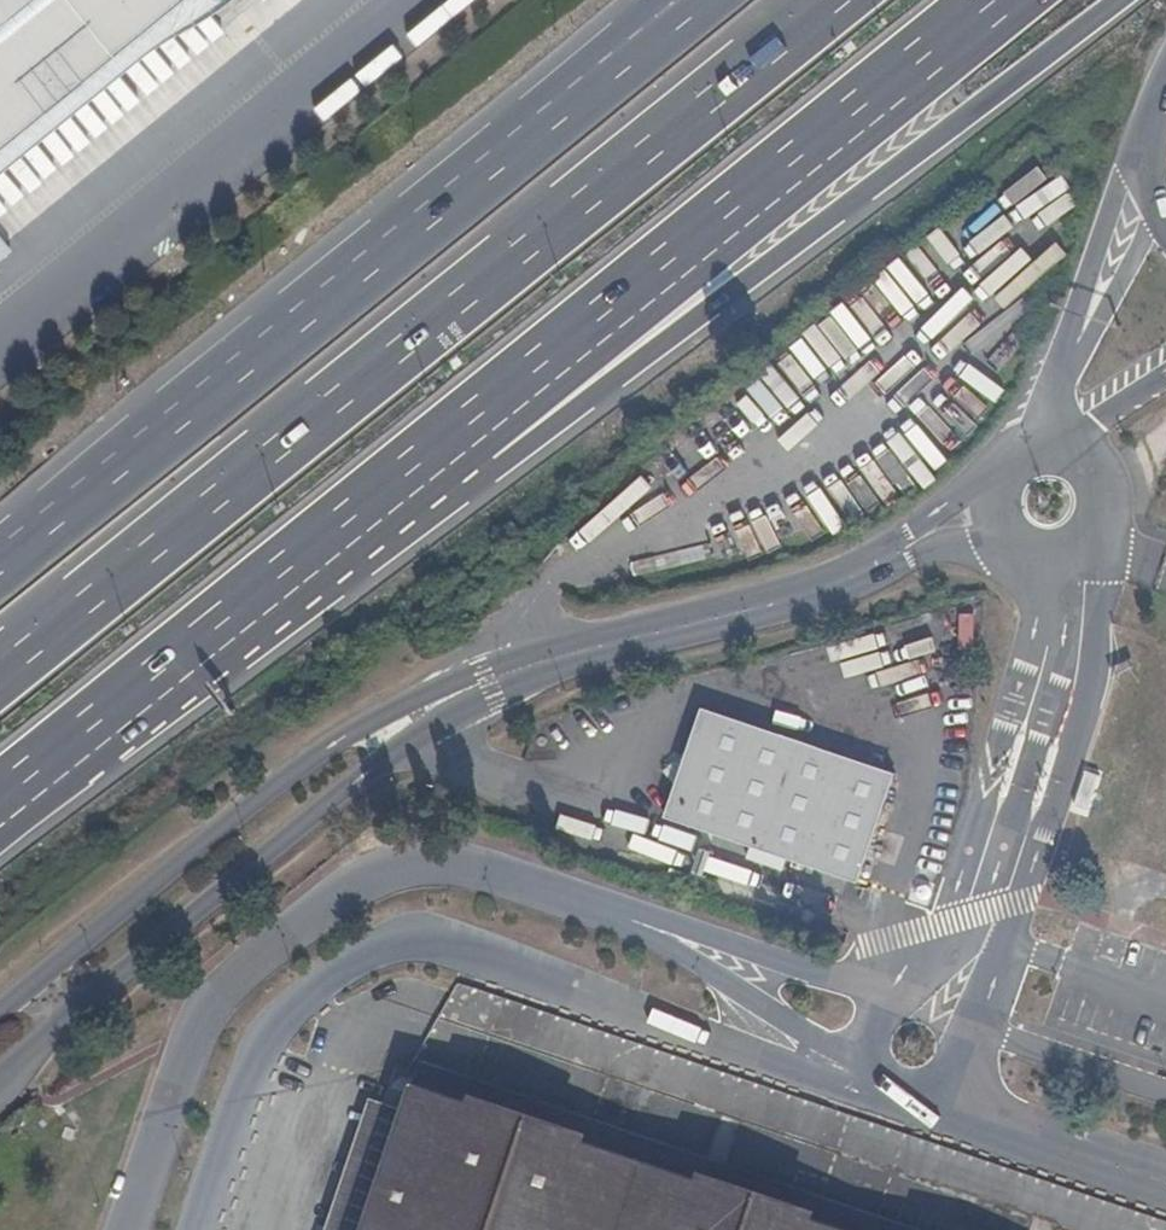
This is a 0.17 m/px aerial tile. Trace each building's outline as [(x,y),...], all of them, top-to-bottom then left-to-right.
[(108,63),(184,0),(0,0),(0,152),(108,63)] [(702,707),(690,744),(678,777),(665,816),(858,883),(896,774),(702,707)] [(407,1089),(360,1229),(821,1229),(407,1089)]
